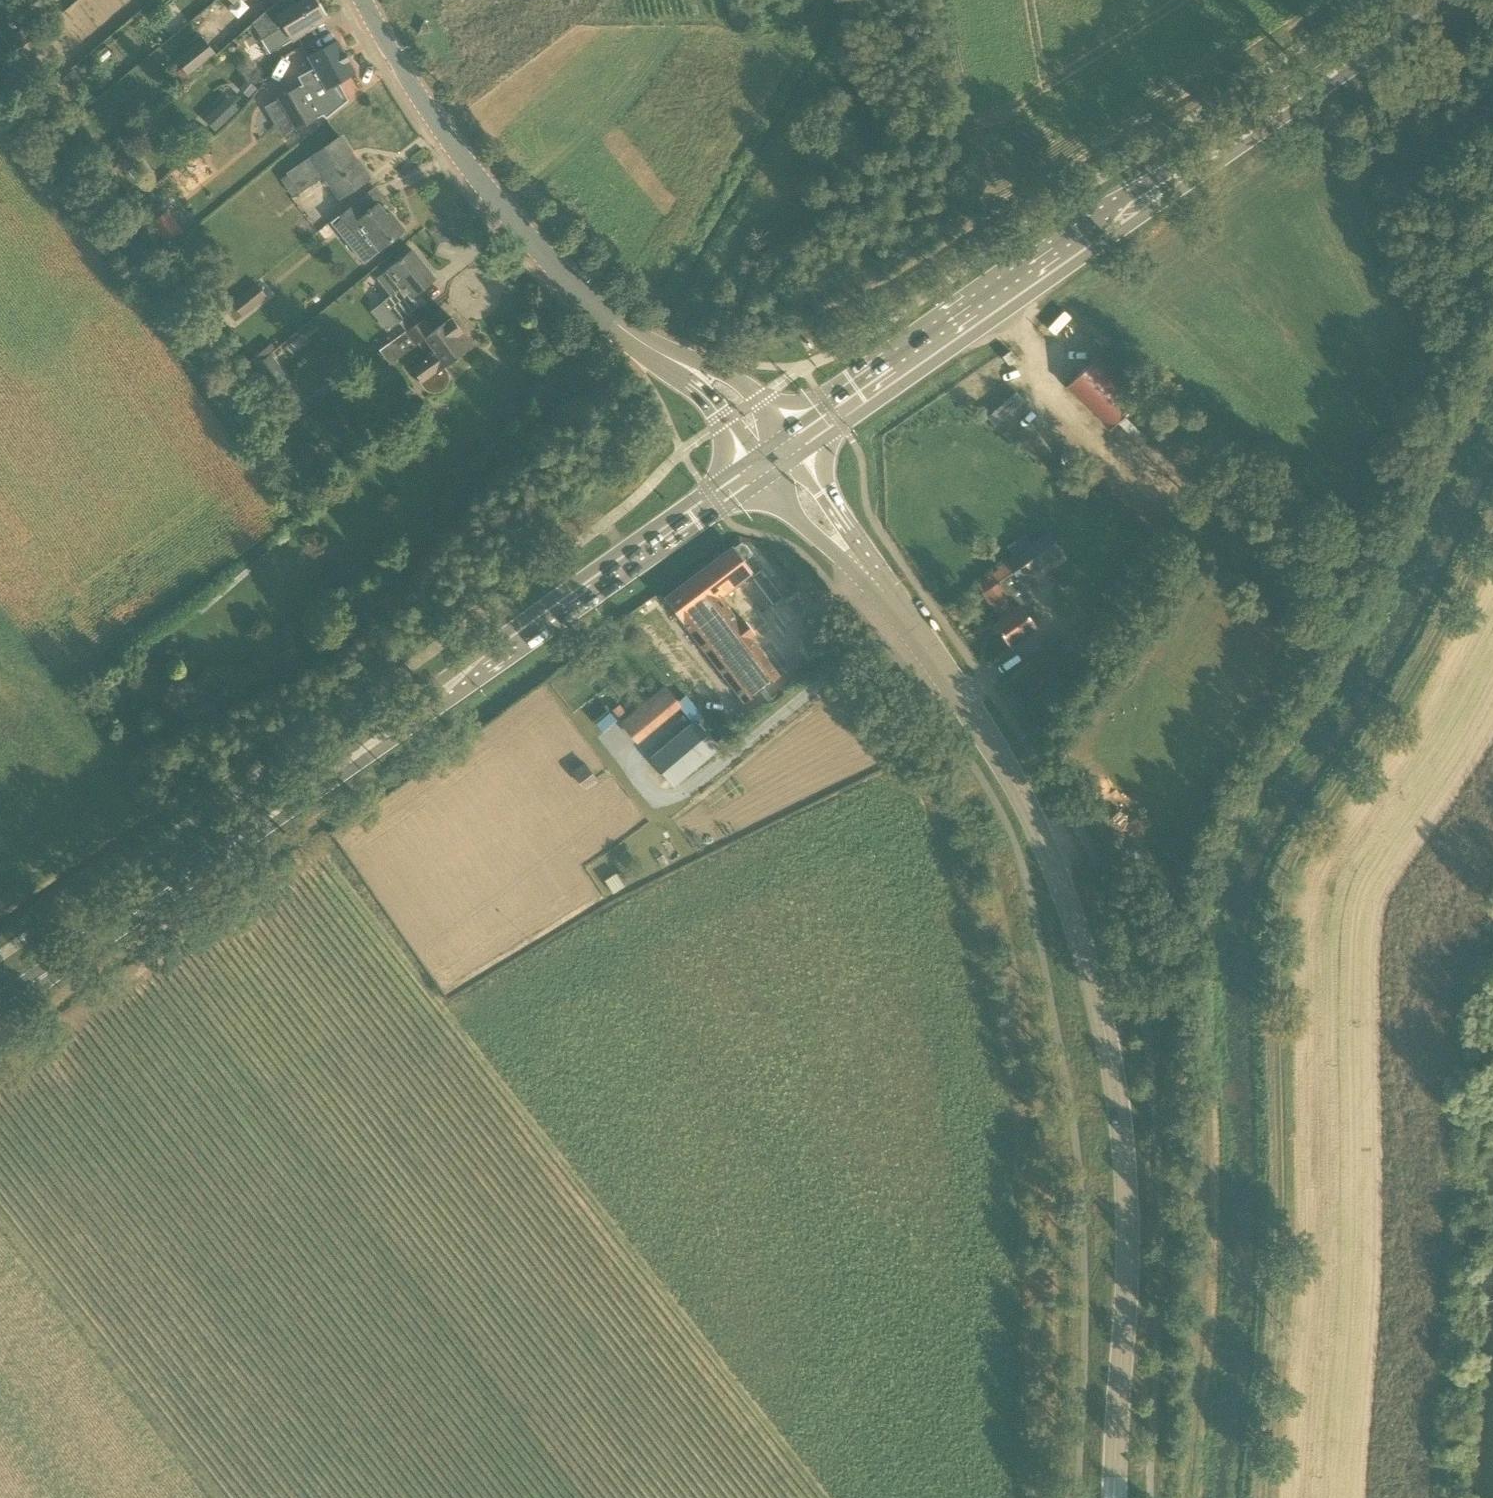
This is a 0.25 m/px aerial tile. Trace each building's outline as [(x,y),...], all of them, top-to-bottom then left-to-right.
[(326,19),(314,0),(303,0),(289,9),(284,0),(279,0),(253,23),(262,39),(266,36),(274,50),(293,39),(295,42),(326,19)] [(203,37),(176,59),(188,75),(216,53),(203,37)] [(355,73),(337,40),(307,57),(314,69),(299,77),(303,84),(300,86),(299,85),(277,97),(295,130),(317,118),(309,103),(355,73)] [(247,79),(239,89),(248,96),(256,87),(247,79)] [(215,132),(239,110),(227,97),(203,119),(215,132)] [(356,159),(340,136),(286,172),(287,173),(298,190),(300,192),(326,175),(341,197),(370,178),(357,158),(356,159)] [(368,211),(360,200),(335,219),(347,236),(361,225),(380,249),(404,229),(389,211),(386,213),(378,203),(368,211)] [(180,241),(198,227),(179,202),(161,215),(180,241)] [(431,279),(421,266),(424,264),(412,249),(376,278),(390,296),(383,301),(399,321),(419,305),(411,295),(435,277),(434,276),(431,279)] [(256,283),(232,303),(242,316),(267,296),(256,283)] [(464,334),(452,317),(433,331),(423,318),(384,347),(394,361),(424,338),(433,350),(410,368),(426,389),(428,390),(430,392),(434,392),(439,391),(441,390),(443,389),(445,387),(447,384),(448,381),(449,377),(449,375),(448,372),(444,367),(473,345),(471,343),(470,344),(471,345),(467,348),(458,335),(462,333),(463,334),(464,334)] [(1097,355),(1067,386),(1112,430),(1143,397),(1097,355)] [(995,412),(1004,401),(969,375),(961,386),(995,412)] [(293,414),(307,403),(290,380),(276,390),(293,414)] [(1019,581),(1061,550),(1048,532),(1006,563),(1019,581)] [(745,619),(739,623),(719,596),(752,571),(741,557),(749,551),(745,546),(741,545),(736,549),(733,546),(665,598),(743,702),(781,674),(752,637),(756,634),(745,619)] [(999,580),(983,593),(1002,618),(994,624),(1009,646),(1036,625),(1021,604),(1018,606),(999,580)] [(1112,660),(1124,648),(1116,640),(1109,647),(1107,645),(1102,650),(1104,653),(1112,660)] [(637,742),(682,704),(665,684),(620,722),(637,742)] [(613,710),(618,716),(625,710),(620,704),(613,710)] [(720,747),(696,719),(650,757),(674,786),(720,747)]
